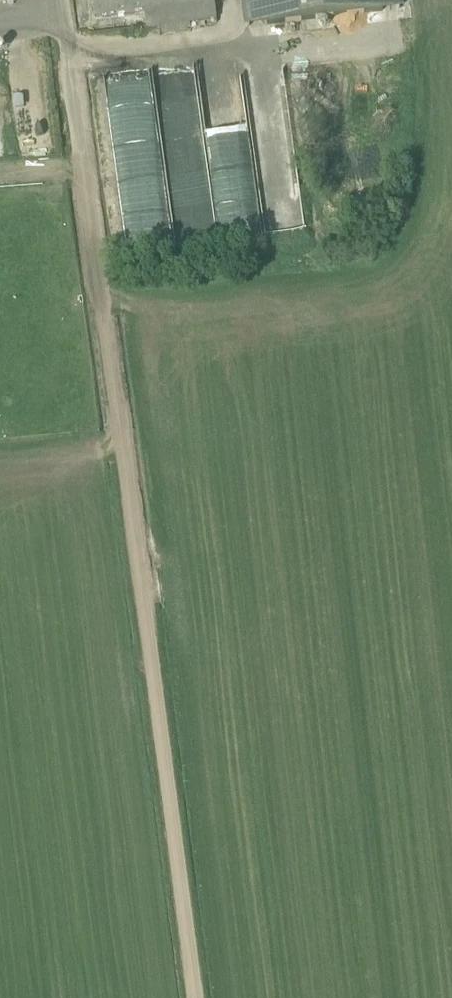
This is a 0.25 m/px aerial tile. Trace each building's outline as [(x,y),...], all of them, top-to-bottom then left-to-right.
[(95,18),(115,16),(146,12),(148,27),(159,26),(189,22),(216,19),(214,0),(93,0),(95,18)] [(248,27),(399,10),(398,0),(245,0),(248,27)] [(168,216),(209,214),(207,161),(166,163),(168,216)]
